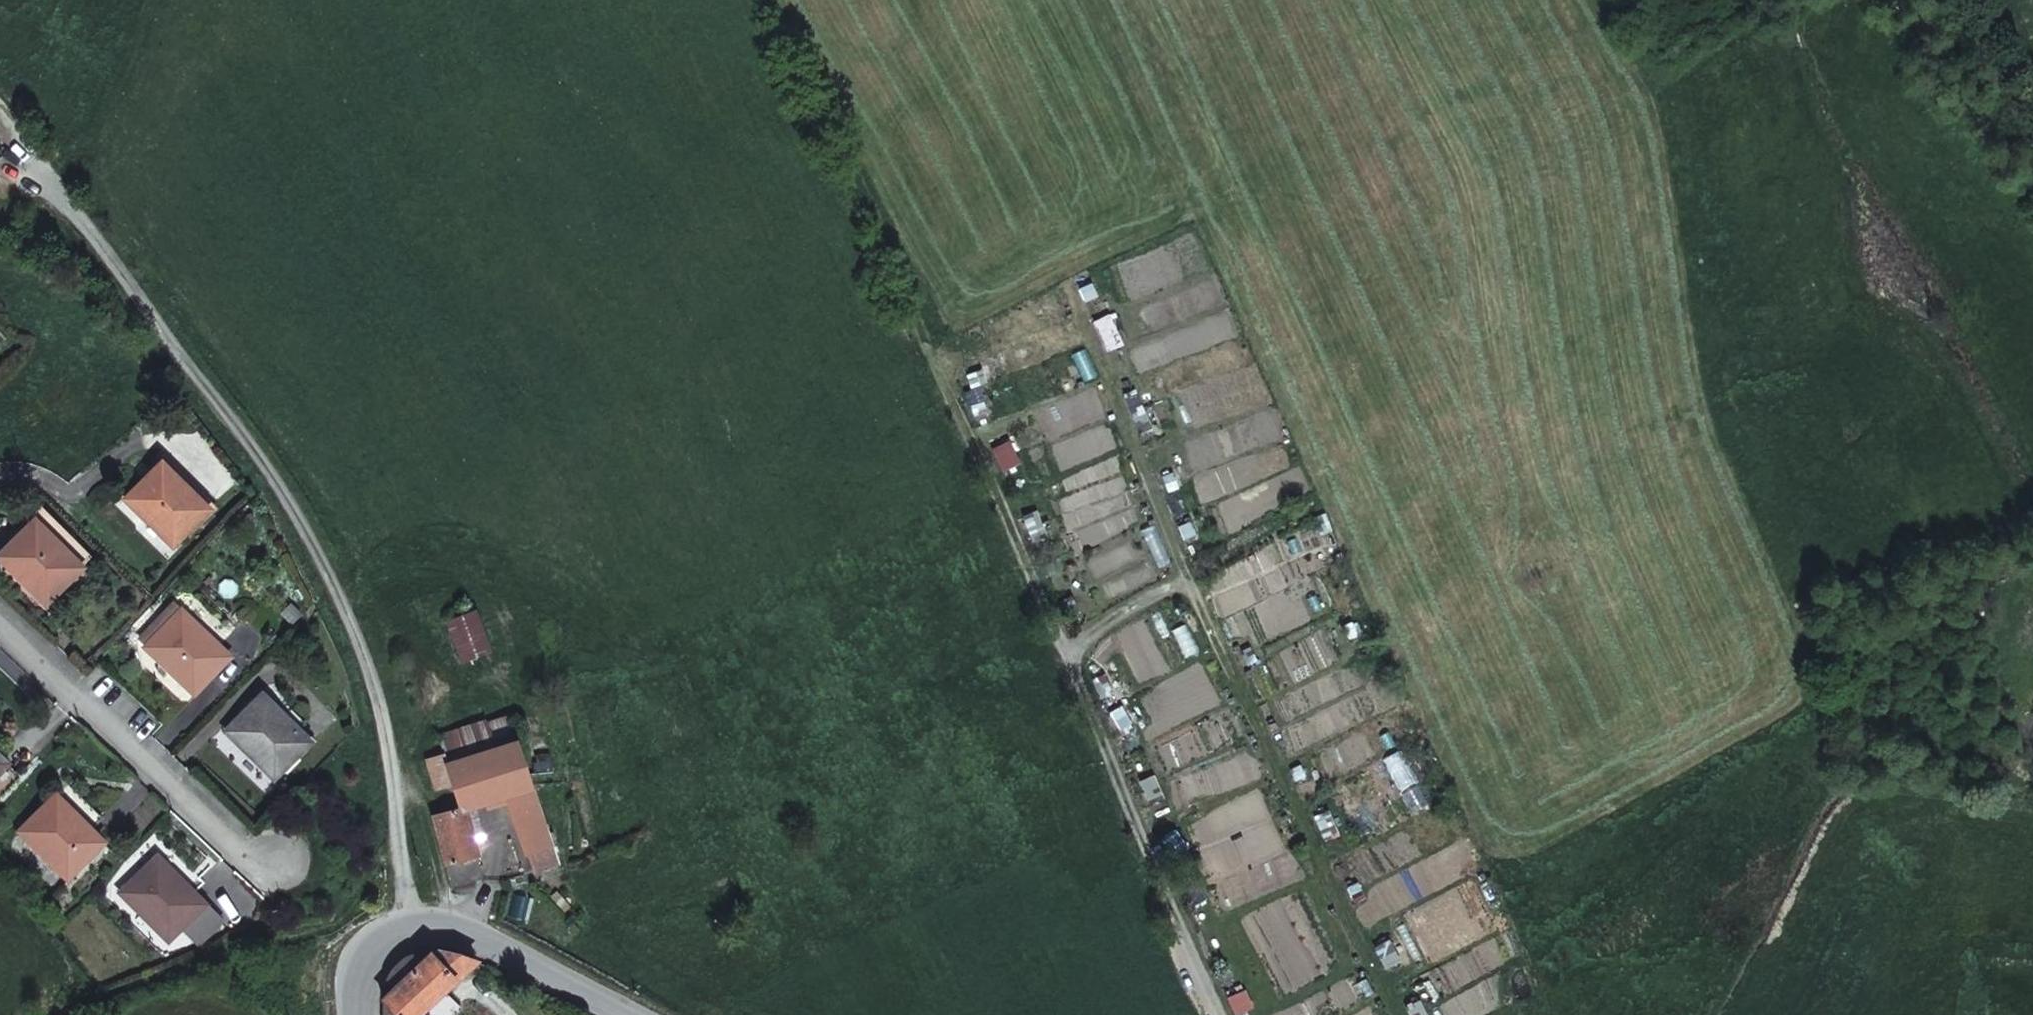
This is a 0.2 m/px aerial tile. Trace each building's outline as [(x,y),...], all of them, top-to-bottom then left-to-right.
[(209,510),(162,464),(126,500),(173,546),(209,510)] [(0,556),(0,557),(46,603),(65,584),(56,574),(72,557),(35,521),(0,556)] [(65,584),(82,568),(72,557),(56,574),(65,584)] [(148,647),(181,612),(175,605),(140,640),(148,647)] [(230,657),(181,612),(146,648),(195,694),(230,657)] [(310,742),(262,696),(227,732),(274,778),(310,742)] [(466,810),(436,818),(456,884),(476,878),(485,876),(474,837),(480,834),(474,808),(510,797),(529,853),(537,853),(539,862),(554,855),(523,742),(452,762),(459,785),(466,810)] [(444,789),(459,785),(452,762),(449,751),(436,754),(444,789)] [(93,833),(56,796),(21,832),(68,878),(87,859),(77,849),(93,833)] [(103,843),(93,833),(77,849),(87,859),(103,843)] [(205,905),(158,858),(122,894),(169,941),(184,926),(203,906),(205,905)] [(221,924),(203,906),(184,926),(201,943),(221,924)] [(476,960),(456,953),(431,953),(421,962),(413,953),(396,965),(386,980),(395,987),(383,999),(399,1014),(418,1014),(455,979),(456,980),(476,960)]
